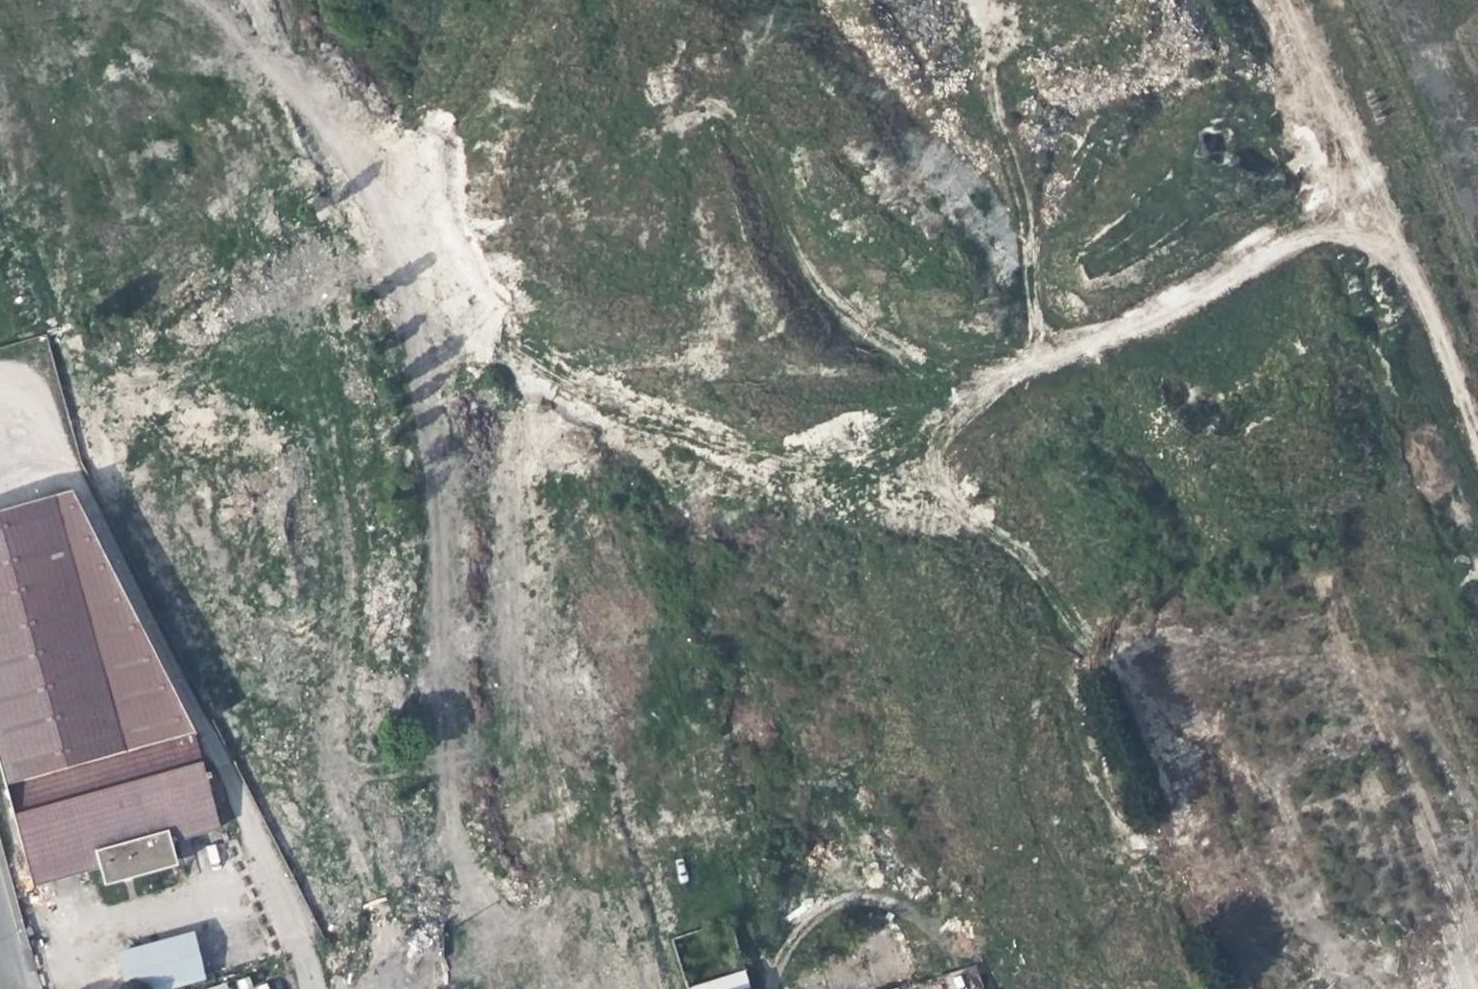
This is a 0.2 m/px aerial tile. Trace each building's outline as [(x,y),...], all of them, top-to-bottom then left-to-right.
[(96,863),(99,876),(131,867),(172,856),(167,838),(216,824),(203,776),(208,775),(206,769),(201,770),(191,728),(68,490),(0,508),(0,771),(30,880),(96,863)] [(200,975),(189,930),(115,950),(126,988),(145,988),(200,975)]
